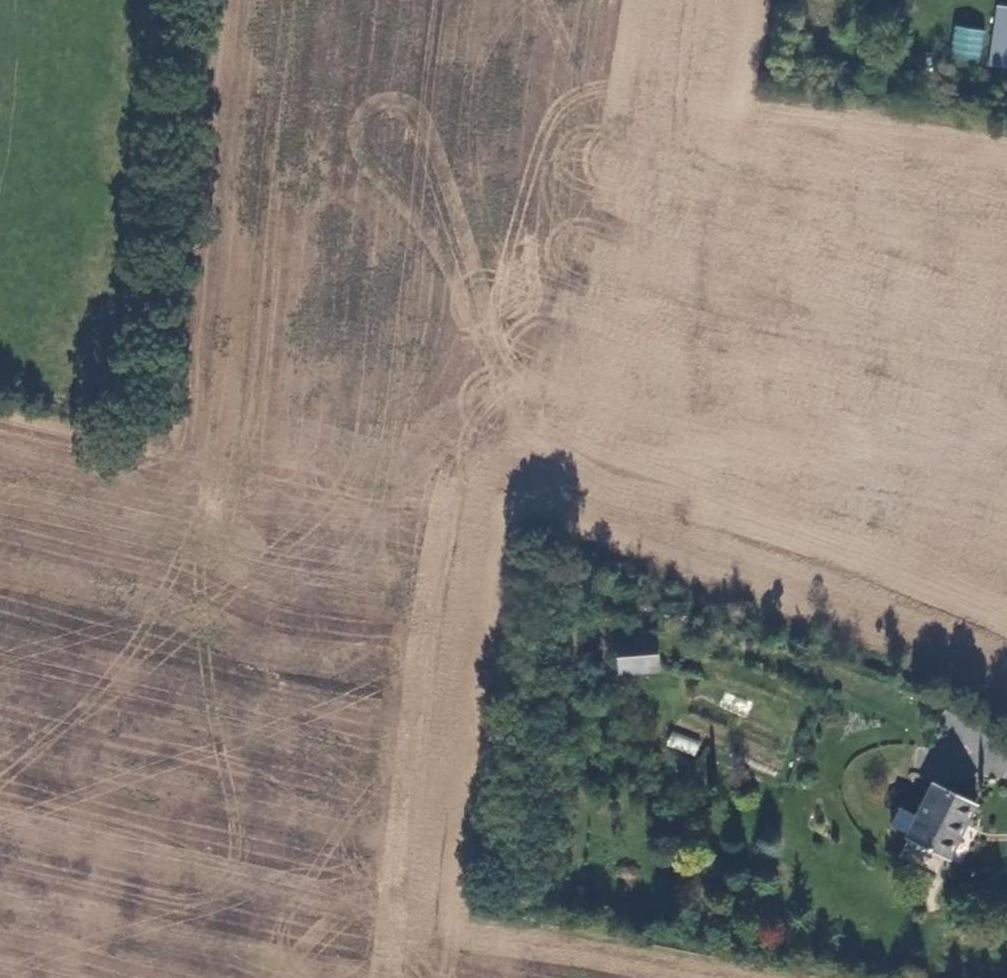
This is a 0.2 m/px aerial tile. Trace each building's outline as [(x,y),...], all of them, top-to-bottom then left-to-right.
[(995,4),(989,66),(1006,68),(1006,6),(995,4)] [(953,26),(951,57),(982,60),(984,29),(953,26)] [(667,657),(665,626),(625,629),(628,659),(667,657)] [(696,755),(701,740),(670,730),(666,746),(696,755)] [(979,796),(937,776),(910,832),(912,833),(904,852),(950,873),(959,855),(953,852),(949,851),(966,815),(970,817),(979,796)] [(949,851),(953,852),(970,817),(966,815),(949,851)]
